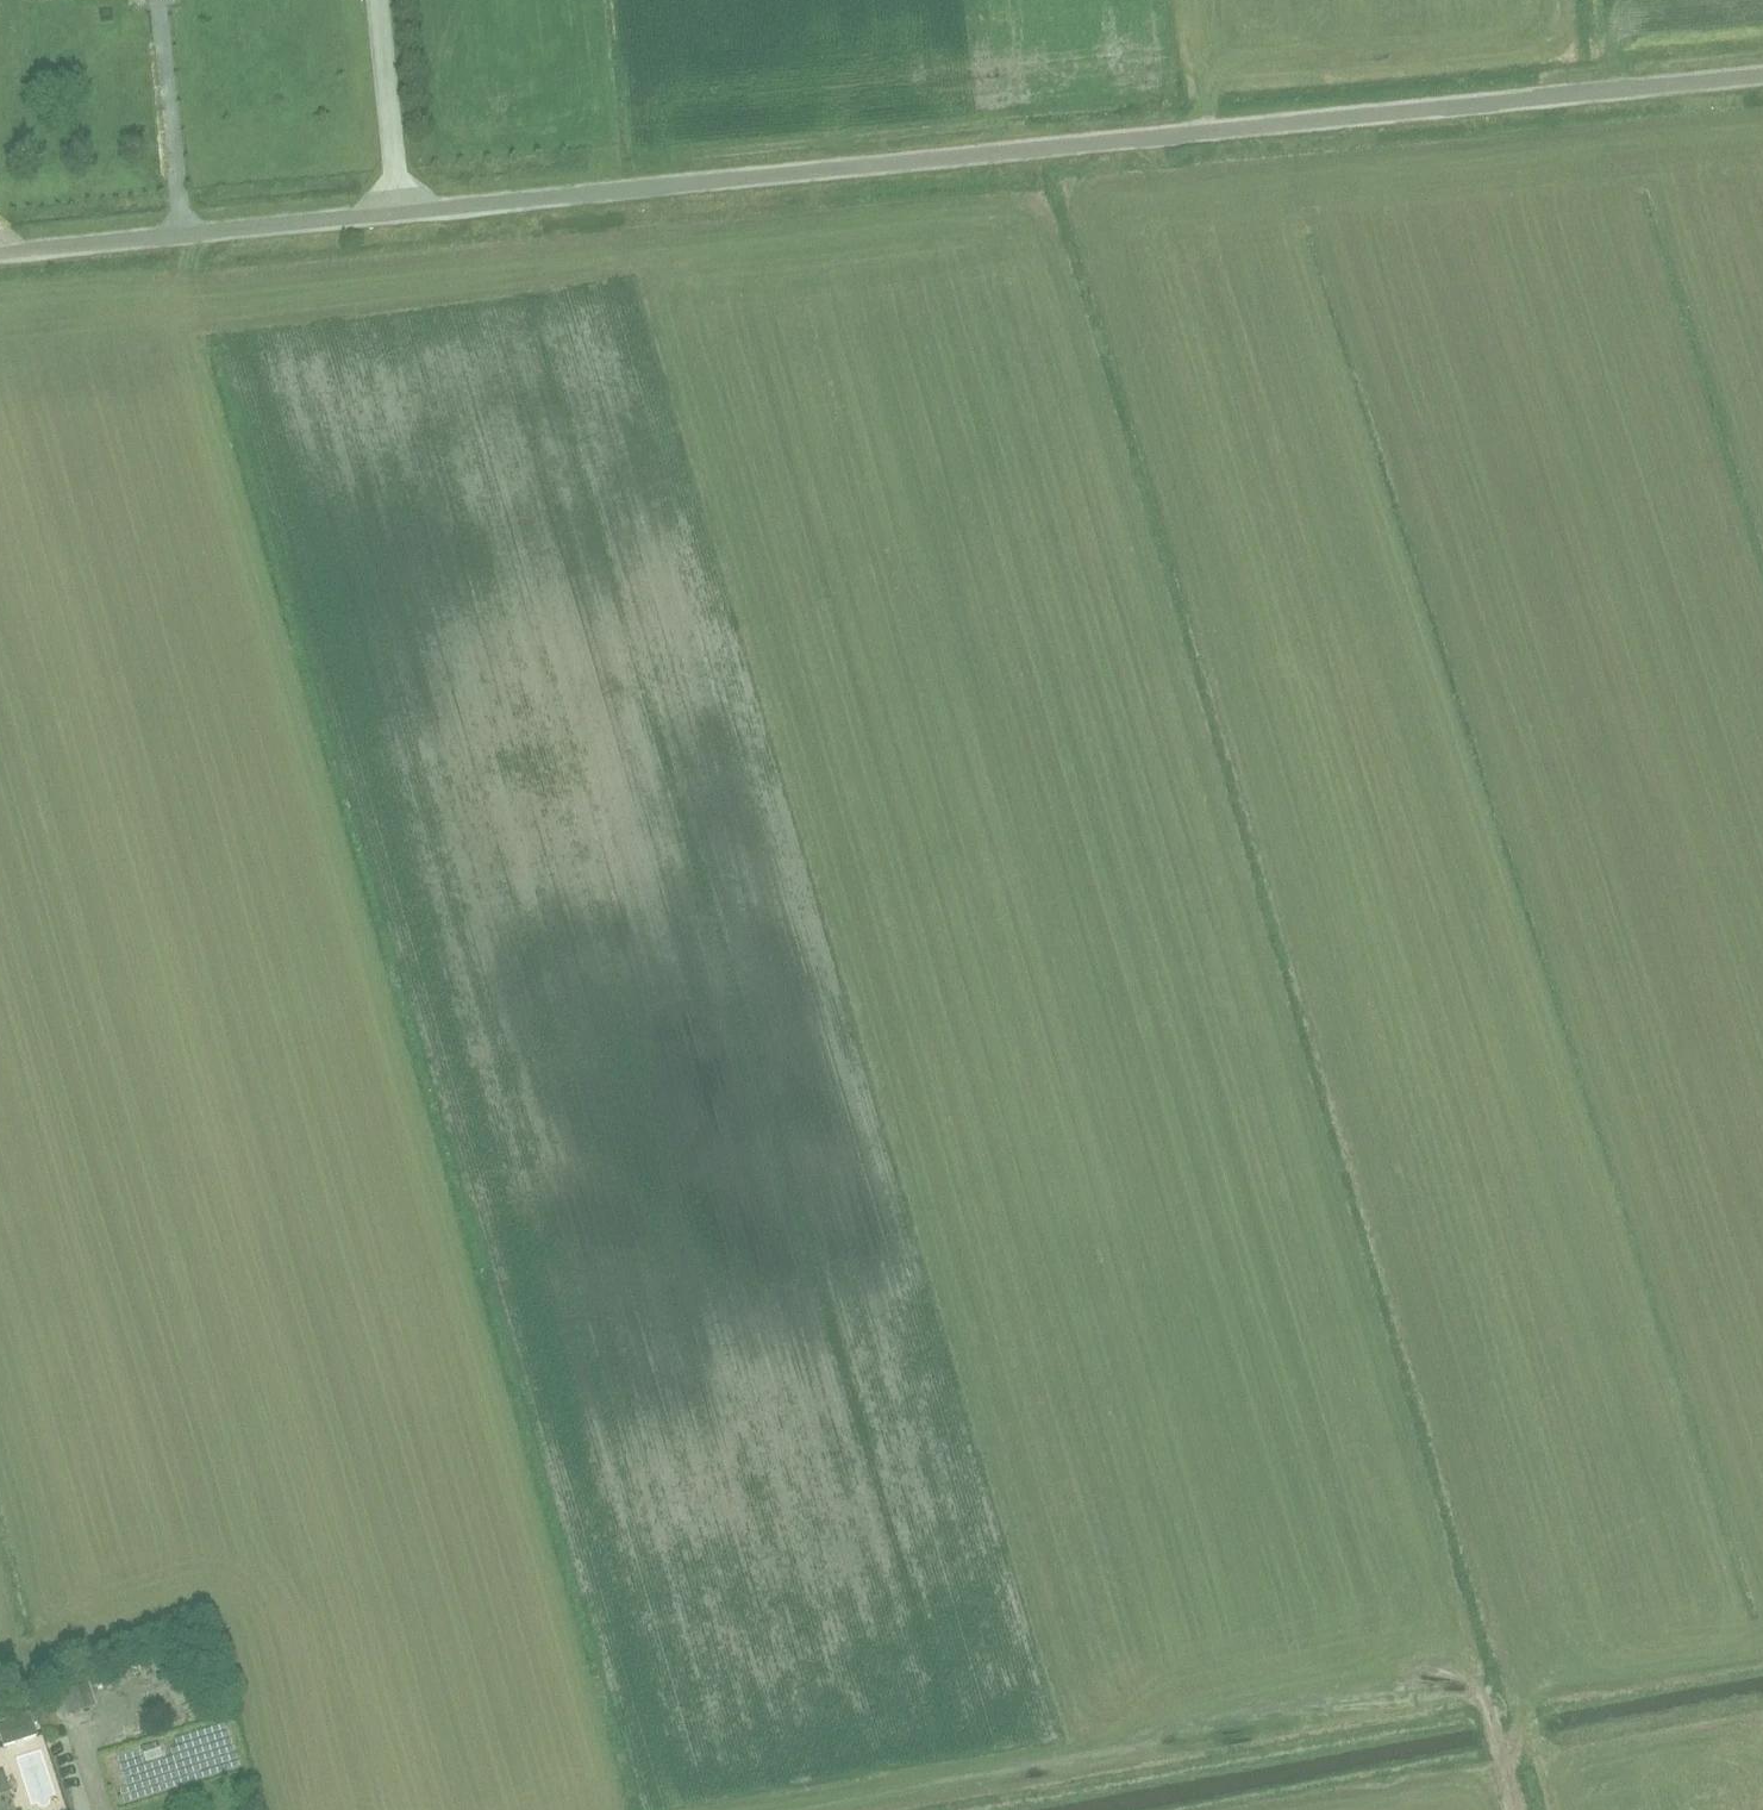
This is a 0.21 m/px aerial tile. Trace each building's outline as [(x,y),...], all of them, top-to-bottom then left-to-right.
[(36,1739),(29,1717),(0,1726),(0,1741),(3,1749),(36,1739)] [(151,1766),(167,1761),(164,1748),(147,1752),(151,1766)]
